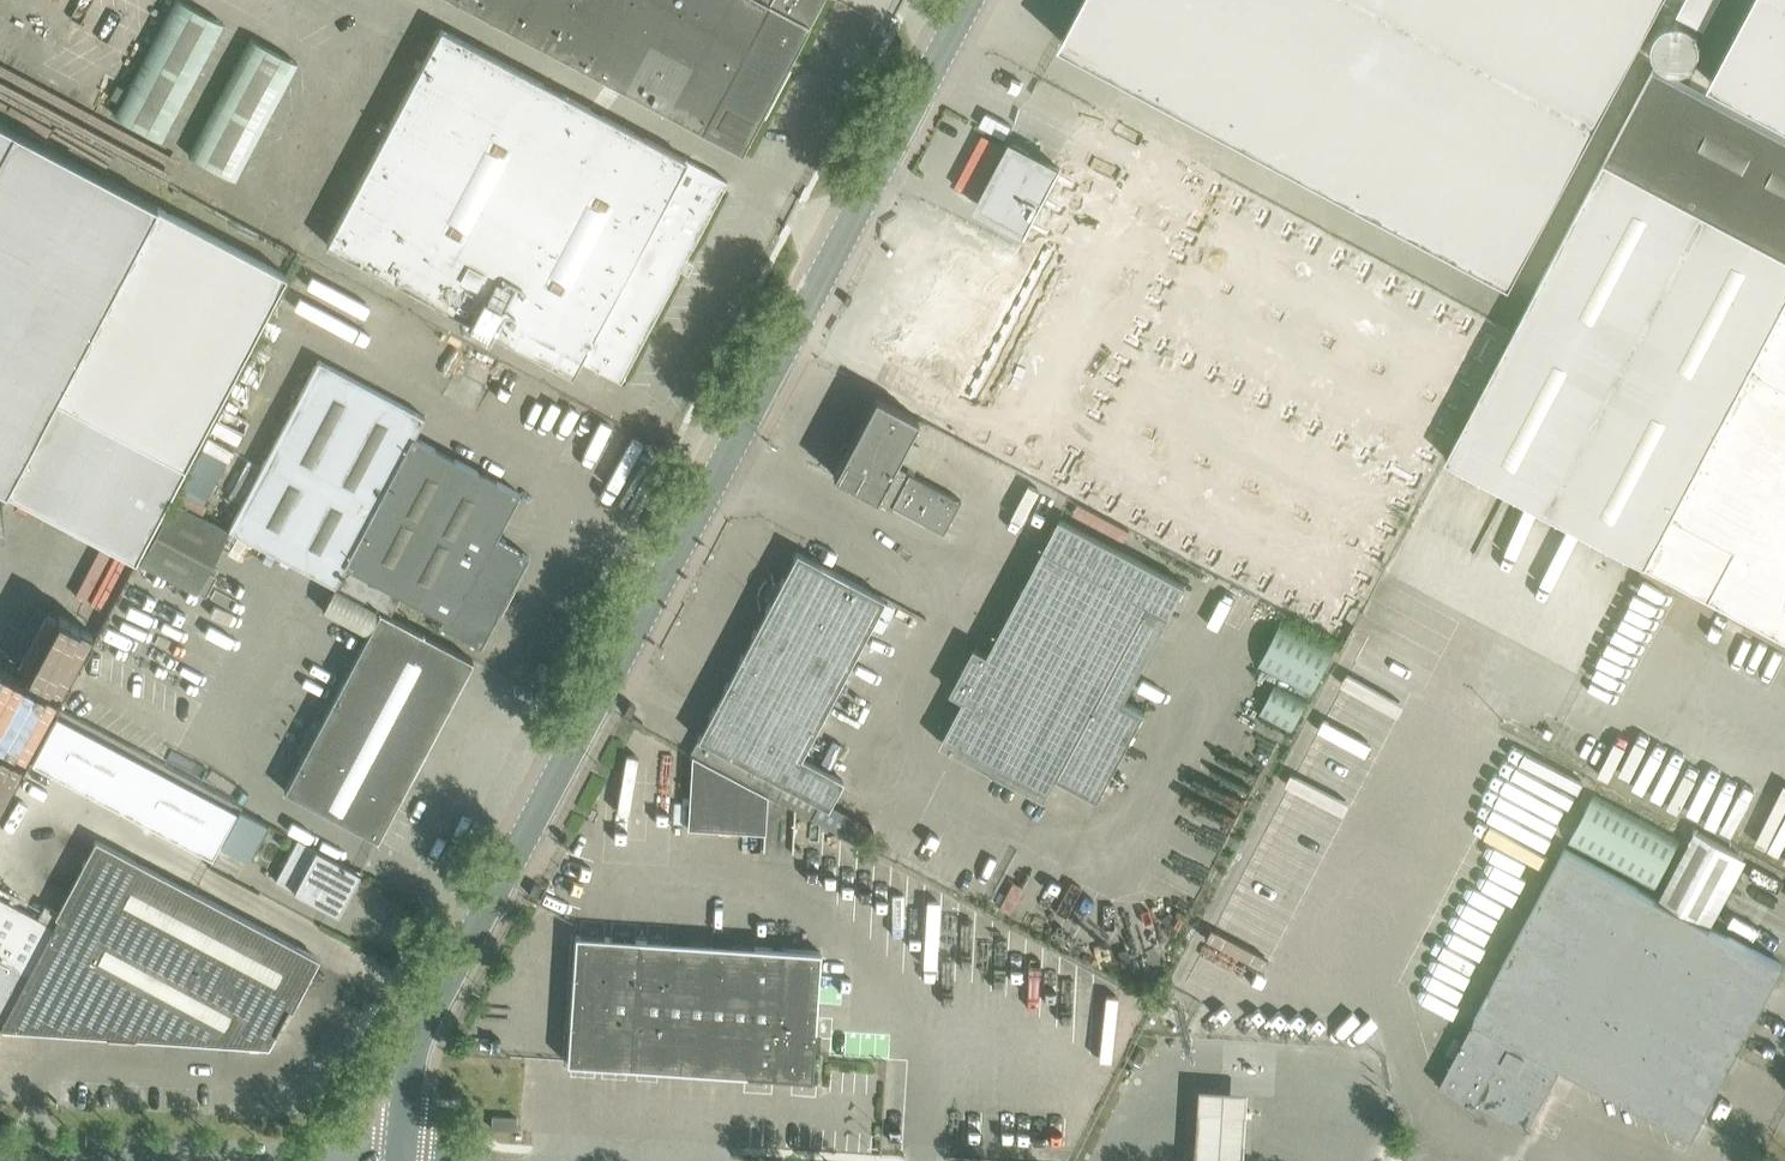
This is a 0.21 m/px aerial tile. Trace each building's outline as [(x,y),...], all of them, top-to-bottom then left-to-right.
[(223,22),(181,0),(176,0),(115,114),(160,139),(223,22)] [(741,153),(823,0),(455,0),(741,153)] [(1061,41),(1512,280),(1661,0),(1083,0),(1061,41)] [(1677,11),(1705,26),(1719,0),(1683,0),(1677,11)] [(1709,80),(1712,82),(1751,102),(1784,120),(1784,0),(1752,0),(1709,80)] [(1669,19),(1648,53),(1681,74),(1702,39),(1669,19)] [(326,243),(572,373),(580,358),(620,380),(680,268),(687,272),(693,261),(686,257),(727,180),(441,28),(326,243)] [(252,38),(189,154),(234,178),(297,62),(252,38)] [(1646,563),(1784,636),(1784,137),(1692,87),(1654,66),(1604,159),(1443,455),(1646,563)] [(135,558),(285,273),(0,122),(0,487),(135,558)] [(1012,142),(984,194),(996,200),(989,213),(1026,232),(1060,168),(1012,142)] [(1246,561),(1310,426),(939,249),(890,353),(1022,416),(1038,382),(1145,432),(1113,498),(1246,561)] [(843,301),(848,303),(851,296),(847,294),(843,301)] [(425,416),(318,359),(228,528),(335,585),(336,582),(390,611),(400,594),(442,616),(439,622),(481,644),(498,612),(495,611),(509,584),(512,586),(528,555),(495,537),(519,491),(414,436),(425,416)] [(874,394),(832,473),(943,532),(961,499),(893,463),(917,417),(874,394)] [(172,502),(139,563),(193,591),(226,530),(172,502)] [(965,697),(942,742),(992,768),(990,770),(995,773),(997,771),(1046,797),(1057,775),(1099,797),(1145,709),(1124,698),(1185,583),(1061,517),(989,654),(976,646),(952,690),(965,697)] [(689,752),(692,753),(729,773),(819,821),(842,777),(799,755),(883,597),(796,551),(689,752)] [(318,609),(364,628),(374,605),(328,586),(318,609)] [(377,839),(473,659),(380,609),(284,790),(377,839)] [(1282,621),(1258,666),(1311,695),(1335,650),(1282,621)] [(541,660),(536,670),(542,673),(547,663),(541,660)] [(16,752),(46,697),(33,690),(33,689),(2,673),(0,677),(0,743),(16,752)] [(1276,683),(1259,715),(1291,732),(1308,700),(1276,683)] [(630,715),(635,705),(629,701),(624,712),(630,715)] [(124,810),(148,763),(56,714),(32,761),(124,810)] [(630,720),(640,725),(642,721),(633,715),(630,720)] [(692,753),(687,826),(726,829),(729,773),(692,753)] [(236,809),(148,763),(124,810),(211,856),(236,809)] [(1653,891),(1681,839),(1595,792),(1567,844),(1653,891)] [(239,809),(219,847),(246,862),(250,855),(267,823),(239,809)] [(1565,848),(1439,1085),(1500,1117),(1503,1110),(1530,1125),(1546,1094),(1547,1094),(1562,1066),(1693,1135),(1783,964),(1703,921),(1738,854),(1699,833),(1664,901),(1565,848)] [(52,927),(2,1026),(108,1033),(108,1036),(110,1036),(110,1034),(134,1035),(134,1038),(136,1038),(136,1036),(162,1037),(165,1003),(245,1008),(243,1042),(268,1044),(268,1043),(267,1043),(274,1031),(275,1032),(288,1007),(268,996),(295,944),(95,838),(82,864),(107,877),(80,927),(59,915),(58,917),(52,927)] [(275,879),(299,892),(338,913),(360,871),(297,838),(275,879)] [(541,885),(534,882),(529,892),(535,896),(541,885)] [(1,1027),(52,927),(0,898),(0,1026),(1,1027)] [(567,1061),(629,1065),(812,1077),(820,950),(575,934),(567,1061)] [(1133,1059),(1139,1063),(1145,1052),(1138,1049),(1133,1059)] [(1240,1088),(1193,1086),(1191,1160),(1238,1160),(1240,1088)] [(492,1115),(491,1127),(516,1128),(517,1116),(492,1115)]
